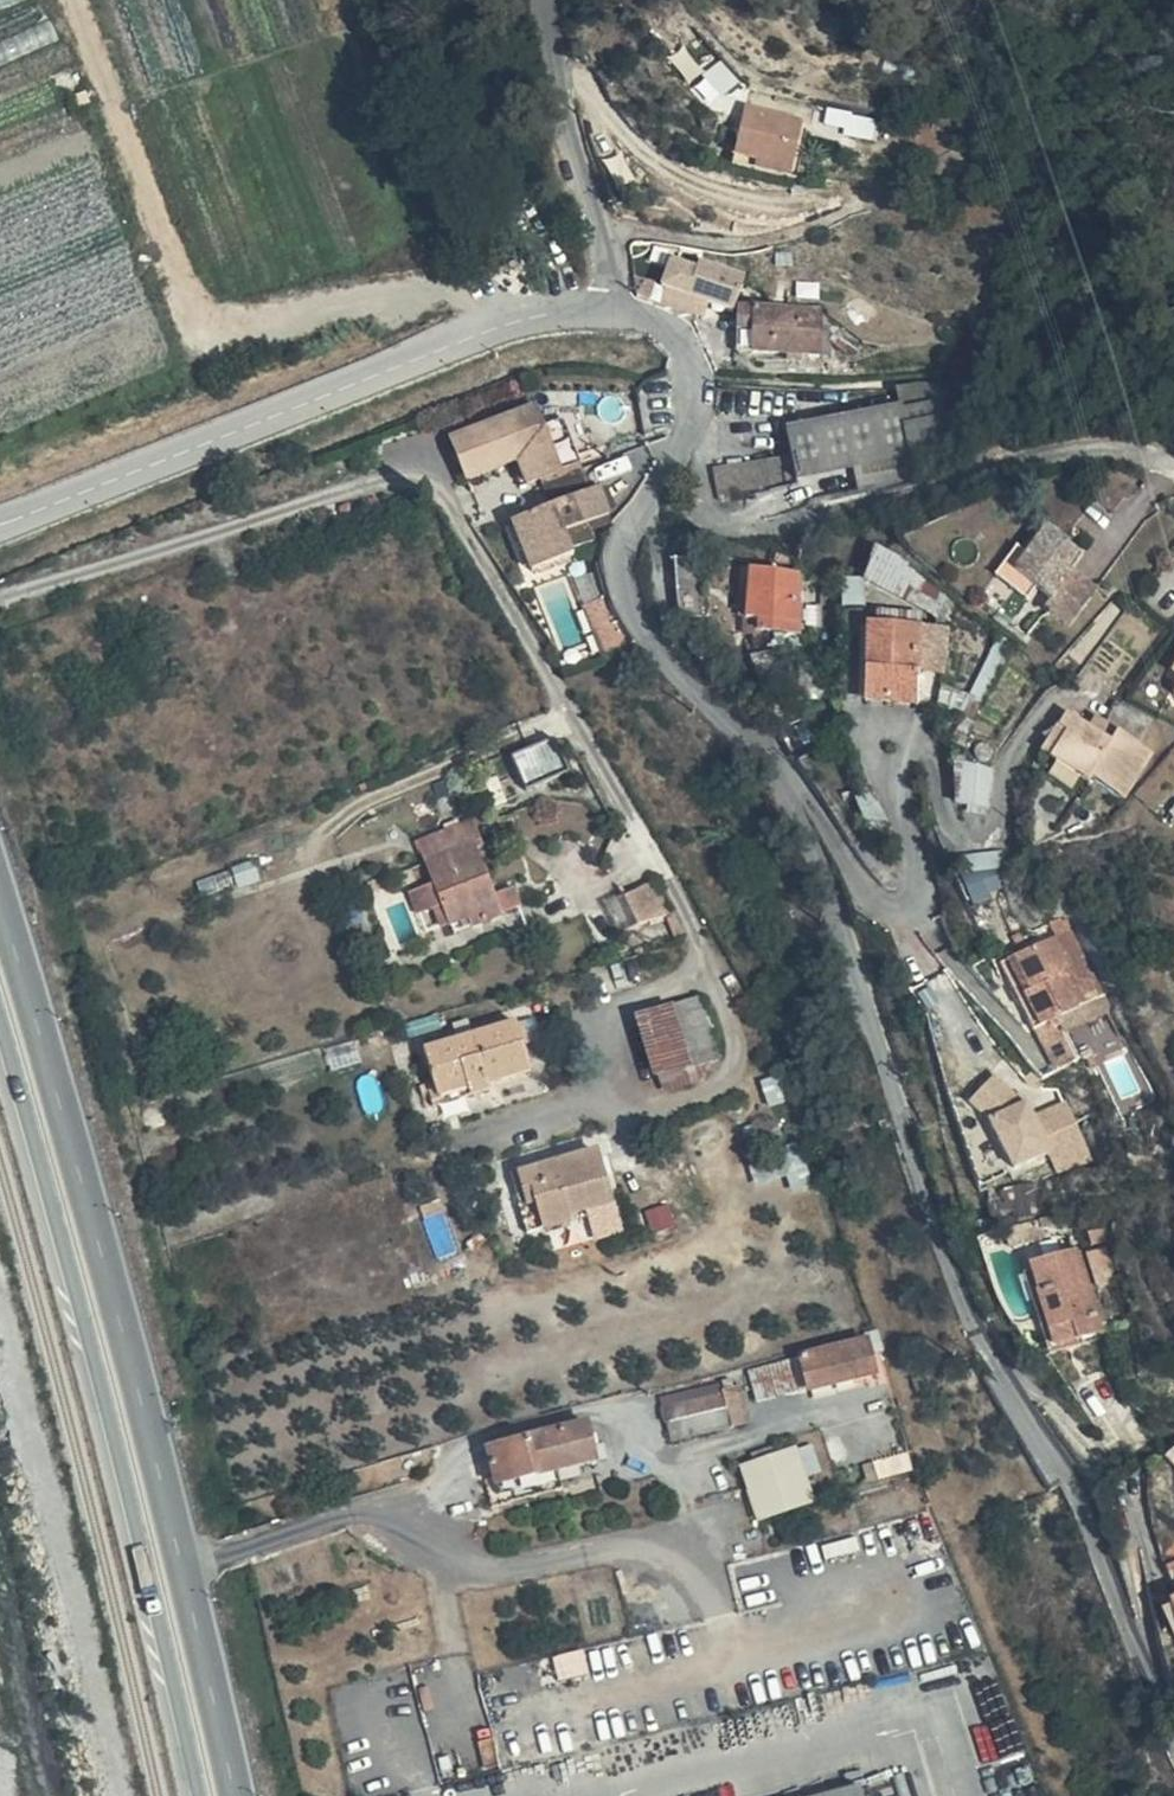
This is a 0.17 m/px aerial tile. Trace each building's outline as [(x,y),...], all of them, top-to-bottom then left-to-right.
[(75,70),(49,0),(0,0),(0,98),(75,70)] [(731,119),(717,163),(779,182),(787,158),(775,154),(781,134),(731,119)] [(701,301),(725,310),(726,307),(737,276),(692,260),(690,267),(664,258),(654,285),(660,287),(701,301)] [(701,301),(660,287),(655,301),(696,315),(701,301)] [(726,307),(725,348),(743,347),(744,306),(729,304),(728,307),(726,307)] [(792,349),(812,350),(811,309),(744,306),(743,347),(792,349)] [(792,349),(743,347),(743,356),(792,360),(792,349)] [(875,410),(865,410),(866,414),(772,436),(782,482),(900,451),(890,405),(875,410)] [(575,462),(558,416),(537,422),(534,411),(444,445),(457,482),(507,465),(513,483),(575,462)] [(610,477),(605,458),(572,471),(578,488),(588,484),(610,477)] [(599,508),(588,484),(578,488),(505,512),(525,563),(567,549),(558,523),(599,508)] [(1039,596),(1066,569),(1060,562),(1071,552),(1041,526),(1020,551),(1007,566),(1028,586),(1039,596)] [(1007,566),(1020,551),(1007,540),(984,568),(1017,598),(1028,586),(1007,566)] [(942,616),(947,599),(939,592),(901,566),(902,560),(880,552),(872,587),(942,616)] [(1087,588),(1066,569),(1039,596),(1036,602),(1057,622),(1087,588)] [(666,570),(666,606),(696,606),(697,571),(666,570)] [(789,576),(737,576),(738,626),(783,627),(789,628),(789,576)] [(696,606),(666,606),(666,630),(699,631),(699,606),(696,606)] [(923,707),(924,635),(925,619),(876,616),(876,631),(860,631),(861,721),(896,724),(897,705),(923,707)] [(739,645),(743,658),(760,657),(760,640),(782,640),(783,627),(738,626),(739,645)] [(922,726),(942,727),(942,637),(924,635),(923,707),(922,726)] [(1165,675),(1173,678),(1173,677),(1173,654),(1165,675)] [(1173,678),(1165,692),(1173,696),(1173,677),(1173,678)] [(1103,705),(1094,731),(1090,740),(1073,732),(1053,722),(1047,737),(1056,742),(1044,773),(1082,791),(1086,784),(1125,801),(1146,753),(1127,744),(1138,720),(1103,705)] [(1090,740),(1094,731),(1078,722),(1073,732),(1090,740)] [(1029,766),(1044,773),(1056,742),(1047,737),(1043,735),(1029,766)] [(552,739),(515,754),(528,787),(565,773),(552,739)] [(988,810),(995,768),(962,763),(955,805),(988,810)] [(489,907),(482,889),(464,841),(473,838),(464,810),(407,829),(421,871),(429,893),(437,913),(453,907),(458,919),(489,907)] [(1000,850),(960,858),(968,899),(1008,892),(1000,850)] [(429,893),(421,871),(397,880),(405,901),(429,893)] [(206,872),(158,886),(166,909),(215,896),(206,872)] [(640,875),(605,891),(617,920),(654,907),(640,875)] [(502,882),(482,889),(489,907),(507,899),(502,882)] [(617,920),(605,891),(590,897),(603,926),(617,920)] [(1033,1017),(1059,1003),(1076,995),(1060,965),(1067,961),(1047,925),(989,956),(1025,1022),(1033,1017)] [(723,1049),(698,988),(669,1001),(696,1061),(723,1049)] [(696,1061),(669,1001),(607,1027),(636,1089),(696,1061)] [(1043,1040),(1068,1023),(1059,1003),(1033,1017),(1043,1040)] [(439,1065),(448,1091),(480,1080),(478,1071),(518,1057),(503,1007),(415,1038),(422,1069),(439,1065)] [(1071,1030),(1068,1023),(1043,1040),(1071,1030)] [(417,1101),(448,1091),(439,1065),(422,1069),(409,1074),(417,1101)] [(945,1098),(954,1124),(969,1108),(982,1095),(968,1081),(945,1098)] [(984,1094),(998,1113),(1012,1103),(996,1082),(984,1094)] [(969,1108),(1003,1155),(1021,1144),(998,1113),(984,1094),(982,1095),(969,1108)] [(954,1124),(953,1124),(983,1168),(1003,1155),(969,1108),(954,1124)] [(592,1143),(515,1166),(530,1228),(568,1216),(568,1208),(607,1198),(592,1143)] [(753,1157),(756,1181),(792,1177),(794,1186),(813,1184),(808,1150),(753,1157)] [(530,1228),(515,1166),(484,1175),(502,1237),(530,1228)] [(984,1193),(987,1232),(1037,1219),(1032,1183),(984,1193)] [(1089,1249),(1097,1286),(1116,1282),(1108,1245),(1089,1249)] [(1070,1338),(1094,1331),(1065,1246),(1023,1263),(1040,1319),(1061,1313),(1070,1338)] [(1048,1344),(1070,1338),(1061,1313),(1040,1319),(1048,1344)] [(809,1368),(799,1370),(805,1394),(806,1399),(879,1380),(869,1341),(807,1358),(809,1368)] [(805,1394),(799,1370),(796,1359),(749,1372),(757,1406),(805,1394)] [(660,1396),(665,1427),(727,1412),(732,1429),(751,1425),(743,1386),(733,1388),(731,1380),(660,1396)] [(598,1469),(588,1424),(485,1450),(496,1494),(598,1469)] [(781,1446),(750,1456),(753,1464),(738,1469),(758,1527),(816,1506),(808,1481),(825,1475),(814,1446),(797,1452),(796,1448),(784,1453),(781,1446)] [(1173,1635),(1173,1585),(1154,1593),(1173,1635)] [(407,1729),(411,1783),(428,1782),(424,1727),(407,1729)]
